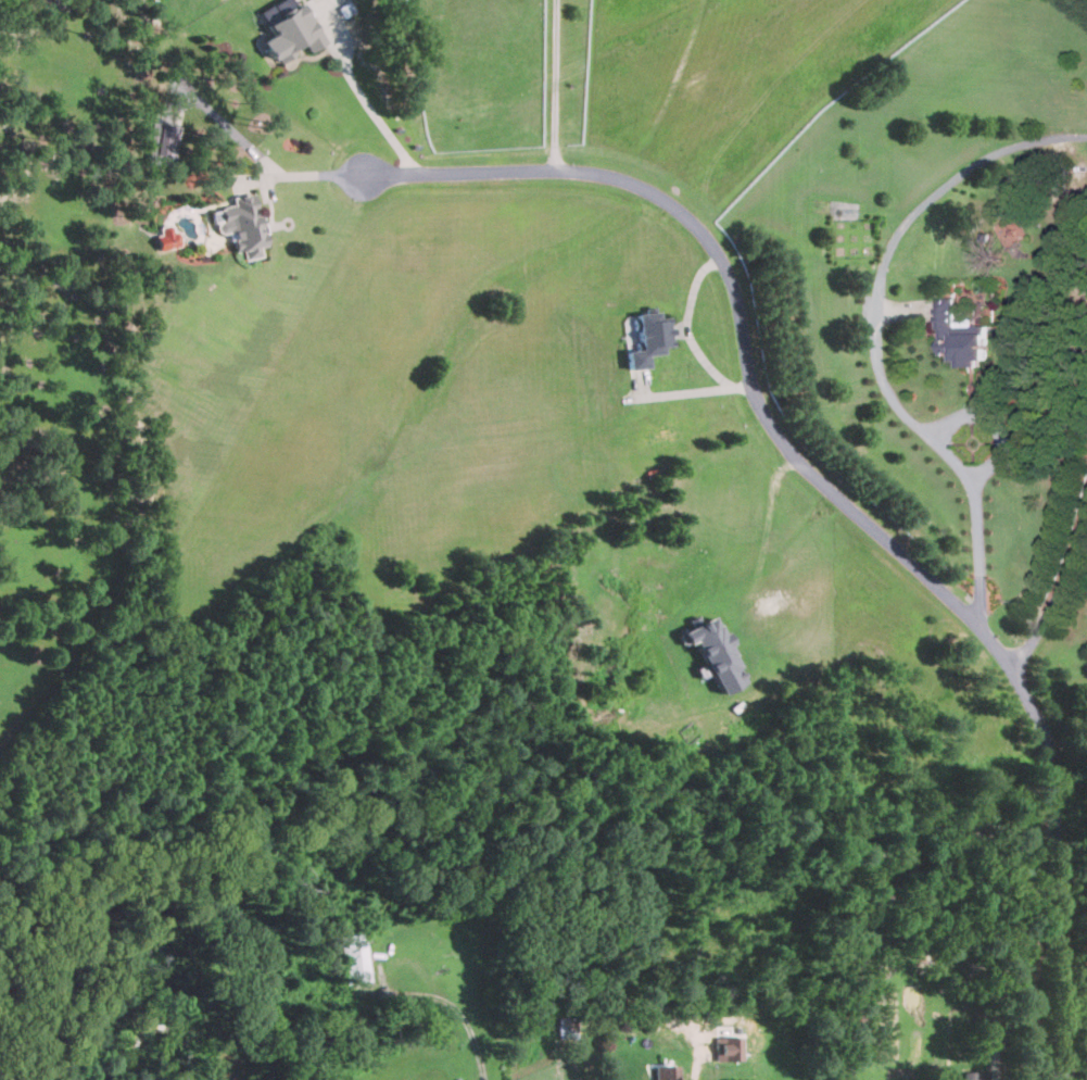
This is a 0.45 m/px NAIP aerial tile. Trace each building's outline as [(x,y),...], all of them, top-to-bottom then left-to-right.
[(324,43),(303,4),(256,29),(275,64),(296,54),(293,48),(303,43),(308,52),(324,43)] [(179,125),(151,122),(146,162),(174,165),(179,125)] [(211,210),(216,234),(232,231),(235,252),(242,251),(243,260),(261,257),(259,247),(265,246),(259,214),(256,215),(251,193),(233,196),(234,206),(211,210)] [(957,298),(940,298),(940,357),(963,357),(963,365),(989,365),(989,325),(975,325),(975,320),(957,320),(957,298)] [(629,370),(648,367),(646,355),(662,353),(661,347),(672,345),(668,317),(659,319),(658,311),(635,314),(640,349),(626,351),(629,370)] [(695,641),(721,695),(747,683),(716,617),(679,634),(685,646),(695,641)] [(742,1035),(721,1036),(721,1059),(742,1059),(742,1035)] [(679,1064),(655,1063),(654,1079),(678,1079),(679,1064)] [(990,1071),(964,1070),(964,1079),(990,1079),(990,1071)]
